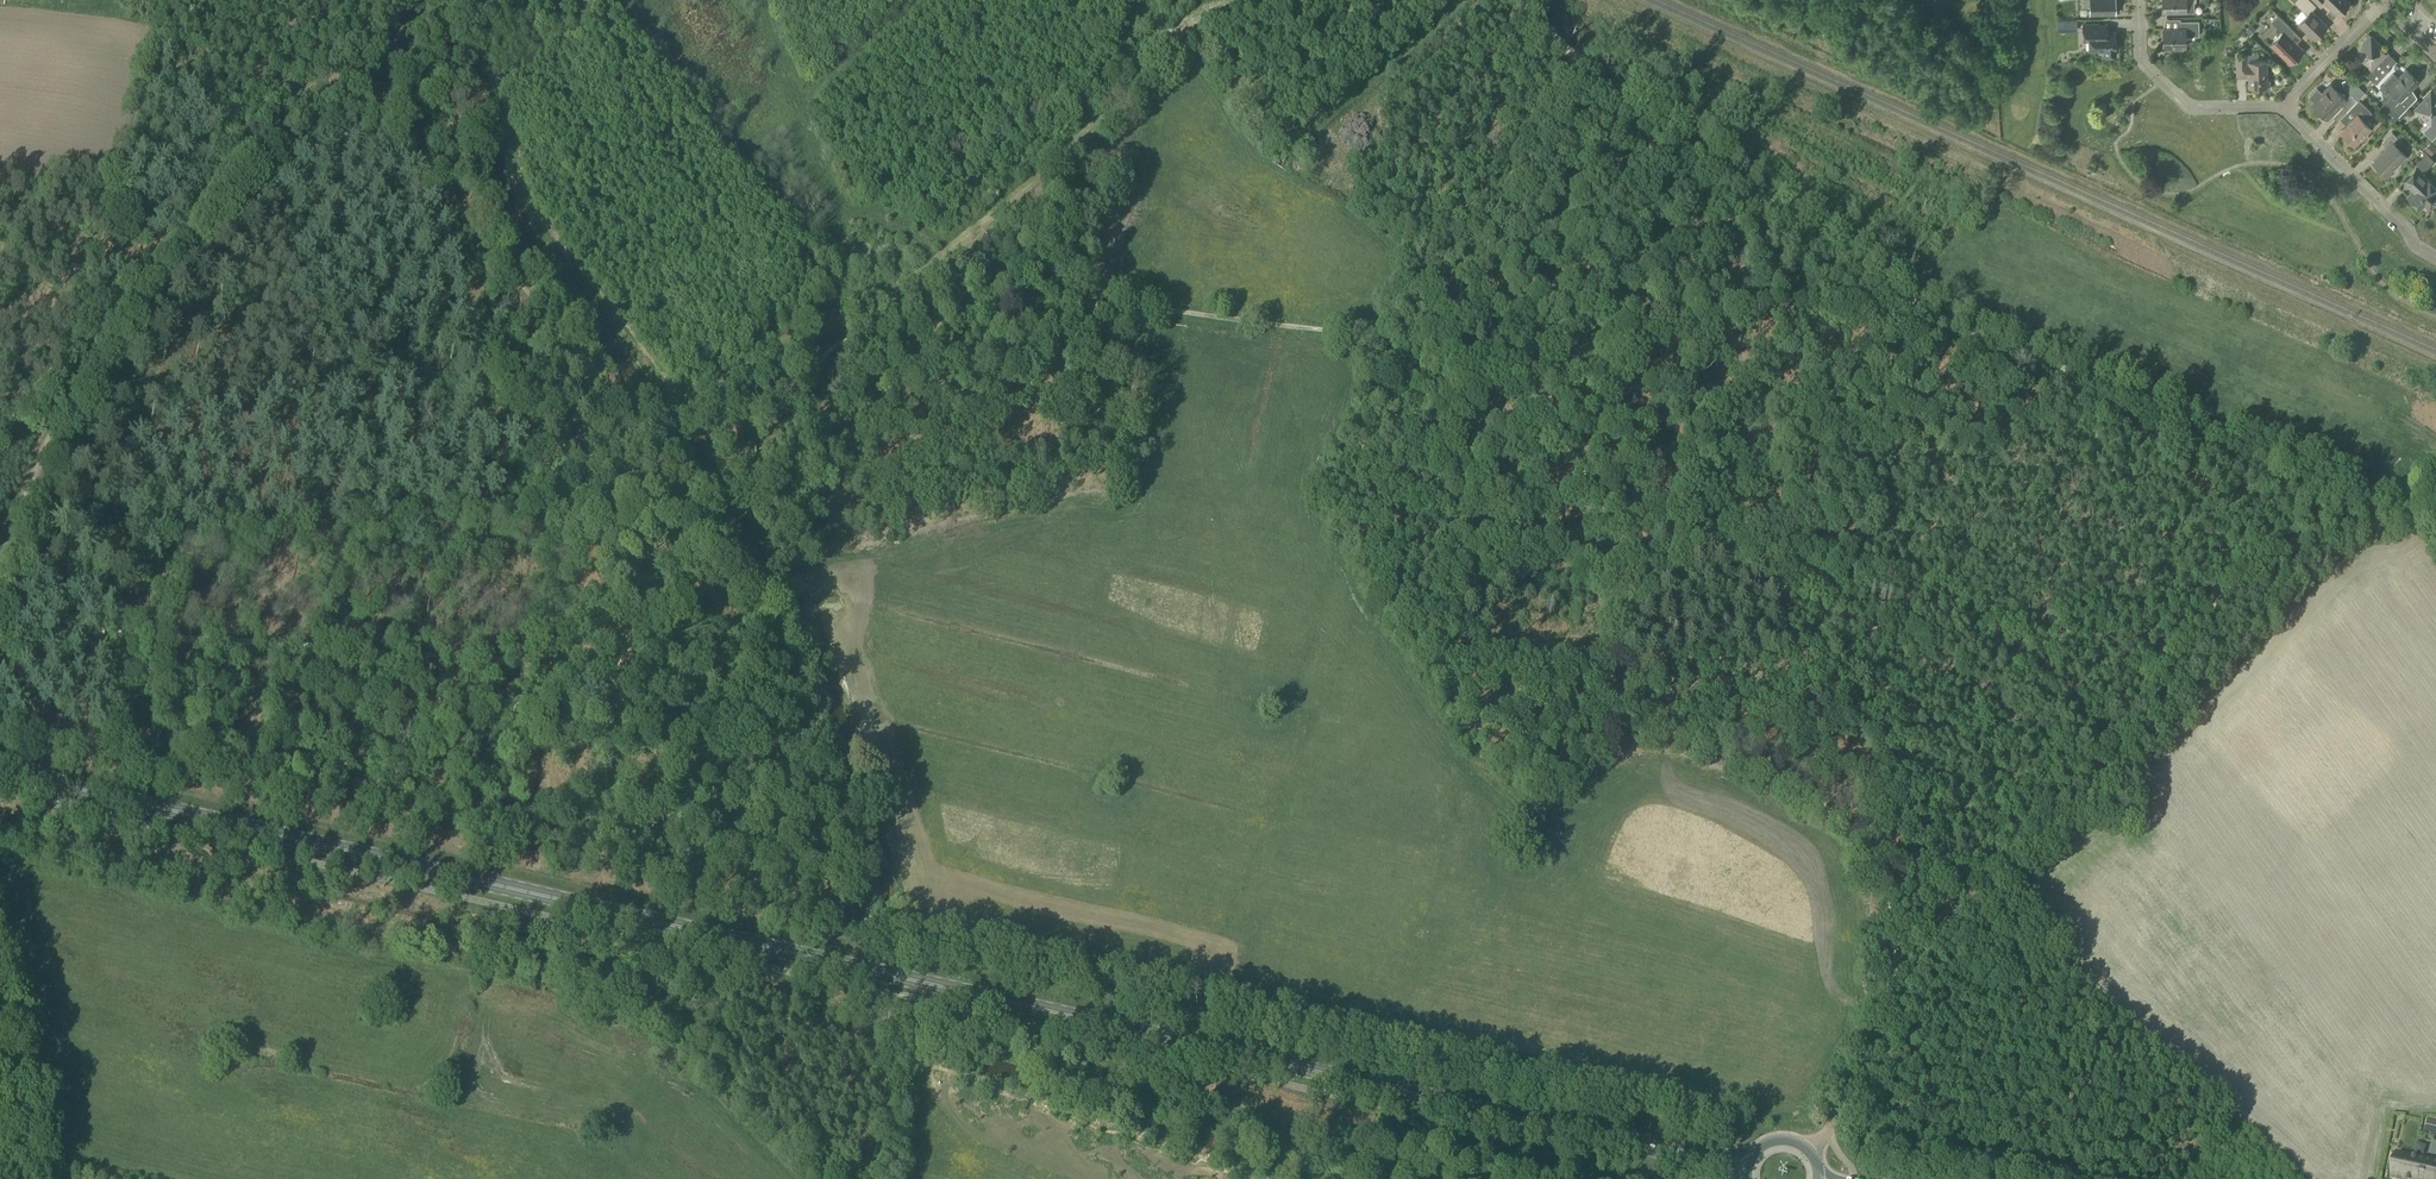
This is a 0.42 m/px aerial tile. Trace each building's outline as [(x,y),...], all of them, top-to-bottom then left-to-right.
[(2084,7),(2090,7),(2090,14),(2115,14),(2115,0),(2084,0),(2084,7)] [(2186,12),(2186,1),(2196,1),(2196,0),(2162,0),(2162,12),(2186,12)] [(2327,26),(2311,11),(2316,5),(2311,0),(2295,0),(2293,1),(2307,14),(2298,24),(2314,39),(2327,26)] [(2338,15),(2349,3),(2346,0),(2323,0),(2338,15)] [(2291,28),(2277,14),(2271,21),(2282,32),(2270,44),(2290,64),(2304,50),(2286,33),(2291,28)] [(2179,21),(2179,29),(2163,29),(2163,49),(2175,49),(2175,46),(2185,46),(2185,36),(2199,36),(2199,21),(2179,21)] [(2250,23),(2244,30),(2250,36),(2256,29),(2250,23)] [(2083,38),(2086,38),(2087,50),(2105,50),(2105,56),(2115,56),(2115,49),(2116,49),(2115,33),(2099,33),(2098,25),(2083,25),(2083,38)] [(2374,83),(2389,68),(2383,63),(2390,56),(2386,53),(2387,52),(2370,35),(2362,44),(2368,50),(2367,52),(2368,54),(2362,60),(2370,68),(2365,73),(2374,83)] [(2246,62),(2246,56),(2236,56),(2237,70),(2246,70),(2248,70),(2249,86),(2260,86),(2260,89),(2270,89),(2270,81),(2266,81),(2266,61),(2248,61),(2248,62),(2246,62)] [(2406,70),(2398,78),(2393,74),(2384,83),(2397,96),(2387,106),(2398,117),(2412,102),(2406,95),(2419,82),(2406,70)] [(2380,98),(2387,92),(2378,83),(2372,89),(2380,98)] [(2332,93),(2327,88),(2322,93),(2317,88),(2309,97),(2316,104),(2314,106),(2327,119),(2340,106),(2346,112),(2357,100),(2350,94),(2345,99),(2336,90),(2332,93)] [(2420,114),(2419,116),(2418,118),(2419,120),(2420,121),(2422,122),(2425,121),(2426,119),(2430,123),(2423,131),(2432,140),(2435,135),(2435,99),(2430,94),(2419,105),(2424,110),(2420,114)] [(2354,145),(2359,141),(2364,141),(2367,137),(2367,132),(2371,128),(2364,120),(2372,112),(2358,99),(2340,118),(2347,125),(2340,131),(2354,145)] [(2372,162),(2375,165),(2375,167),(2377,169),(2379,169),(2386,176),(2406,156),(2392,142),(2397,137),(2392,132),(2382,143),(2387,148),(2372,162)] [(2425,172),(2435,162),(2427,154),(2417,164),(2425,172)] [(2424,204),(2429,209),(2435,202),(2435,188),(2416,168),(2404,180),(2410,186),(2412,184),(2414,185),(2414,189),(2407,196),(2420,209),(2424,204)] [(2396,1154),(2391,1178),(2396,1178),(2435,1178),(2435,1162),(2396,1154)]
